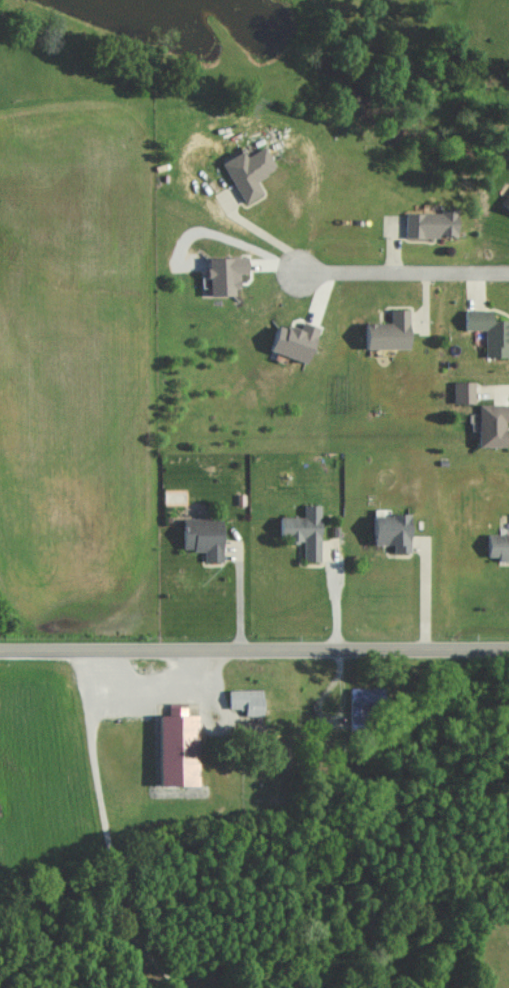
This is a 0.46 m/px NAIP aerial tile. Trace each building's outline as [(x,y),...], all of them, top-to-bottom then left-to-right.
[(217,162),(241,202),(259,191),(251,178),(271,167),(258,145),(240,155),(237,149),(217,162)] [(498,205),(508,212),(508,187),(498,205)] [(401,236),(449,236),(449,207),(435,207),(435,211),(401,211),(401,236)] [(202,294),(232,294),(231,272),(242,272),(242,255),(201,256),(202,294)] [(406,308),(386,308),(386,322),(357,321),(357,347),(405,348),(406,308)] [(482,356),(504,356),(504,346),(508,346),(508,318),(486,319),(486,309),(459,309),(460,329),(481,329),(482,356)] [(314,327),(298,320),(294,328),(283,323),(281,327),(272,323),(261,344),(303,365),(309,352),(303,349),(314,327)] [(471,380),(449,381),(449,402),(471,402),(471,380)] [(476,403),(474,445),(501,446),(502,420),(507,420),(507,404),(476,403)] [(316,561),(316,504),(300,504),(300,516),(273,516),(273,531),(283,531),(283,541),(300,541),(300,561),(316,561)] [(407,513),(365,514),(366,544),(389,543),(389,552),(408,552),(407,513)] [(185,517),(185,549),(207,549),(207,561),(228,561),(228,517),(185,517)] [(481,533),(482,556),(493,556),(493,561),(508,560),(508,532),(481,533)] [(267,688),(230,689),(231,708),(247,708),(247,715),(267,715),(267,688)] [(166,785),(204,784),(203,714),(190,714),(190,709),(166,709),(166,785)]
